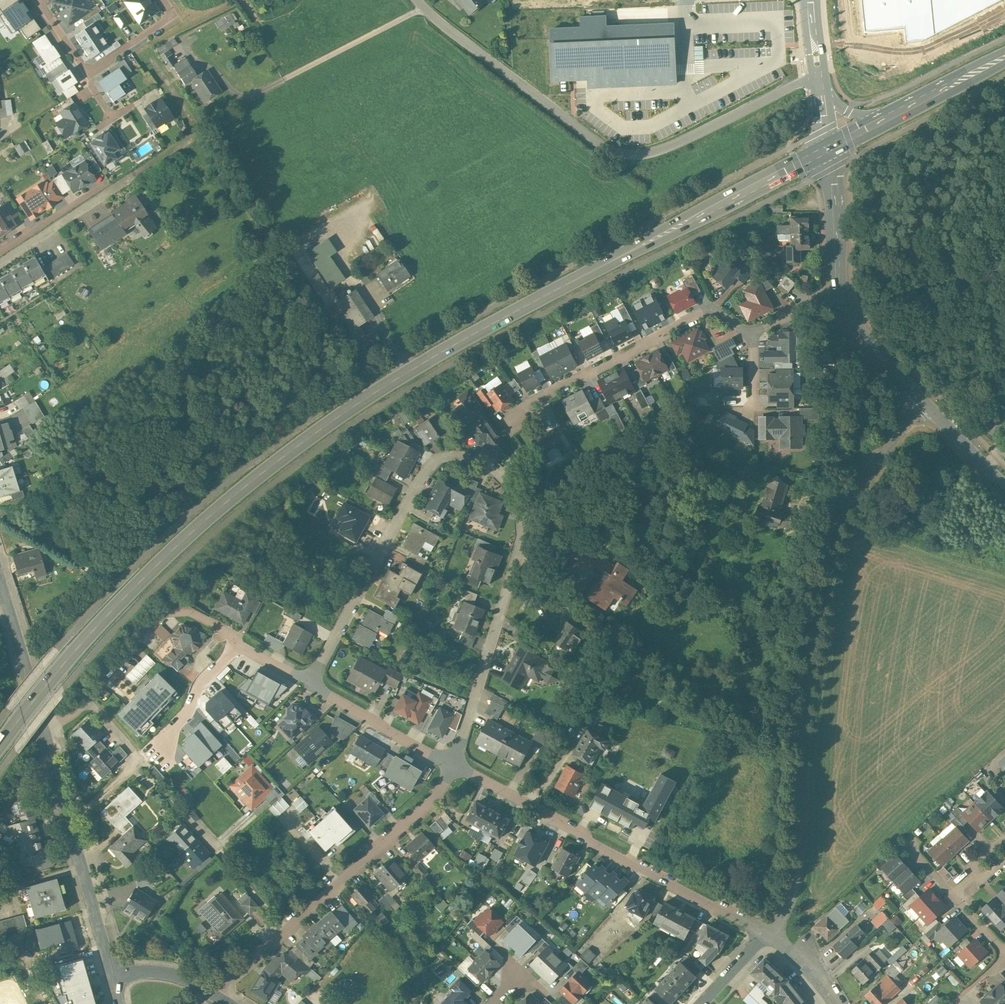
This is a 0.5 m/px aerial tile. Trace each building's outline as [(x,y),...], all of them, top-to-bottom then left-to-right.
[(19,0),(1,12),(15,32),(33,19),(19,0)] [(52,3),(60,14),(81,0),(56,0),(52,3)] [(60,14),(68,26),(78,19),(82,16),(91,10),(84,0),(81,0),(60,14)] [(151,0),(130,0),(137,11),(133,14),(134,15),(140,24),(159,11),(151,0)] [(459,3),(469,16),(488,2),(487,0),(457,0),(459,3)] [(862,37),(903,33),(905,47),(920,46),(1004,2),(1004,0),(858,0),(862,37)] [(97,6),(91,10),(82,16),(86,21),(98,13),(101,11),(97,6)] [(86,21),(83,23),(87,28),(93,23),(102,18),(101,17),(98,13),(86,21)] [(128,24),(121,13),(118,15),(114,18),(121,29),(128,24)] [(230,14),(215,22),(220,31),(235,23),(230,14)] [(580,26),(547,27),(548,39),(549,77),(577,77),(585,77),(585,85),(676,82),(676,69),(675,23),(604,24),(604,15),(580,16),(580,26)] [(87,28),(74,36),(82,48),(97,37),(101,35),(93,23),(87,28)] [(45,35),(32,42),(36,48),(48,40),(45,35)] [(101,35),(97,37),(82,48),(90,59),(102,51),(109,47),(101,35)] [(173,38),(156,49),(159,55),(168,50),(177,45),(173,38)] [(48,40),(36,48),(40,55),(53,47),(48,40)] [(109,47),(102,51),(106,56),(121,46),(117,41),(109,47)] [(695,58),(704,57),(703,45),(694,45),(695,58)] [(59,56),(53,47),(40,55),(45,61),(39,65),(45,74),(63,63),(59,57),(59,56)] [(174,58),(168,50),(159,55),(169,69),(173,67),(172,66),(174,64),(171,60),(174,58)] [(174,64),(172,66),(173,67),(177,73),(190,65),(185,57),(174,64)] [(123,59),(108,69),(112,74),(119,69),(120,71),(128,66),(123,59)] [(68,71),(63,63),(45,74),(52,83),(57,80),(64,90),(73,84),(76,82),(69,71),(68,71)] [(190,65),(177,73),(185,85),(192,81),(198,77),(190,65)] [(112,74),(99,82),(106,92),(113,102),(125,94),(118,84),(125,79),(120,71),(119,69),(112,74)] [(198,77),(192,81),(204,99),(210,94),(212,97),(219,92),(206,72),(198,77)] [(73,84),(64,90),(62,91),(67,99),(78,92),(73,84)] [(160,99),(154,104),(153,104),(153,103),(153,104),(148,106),(149,107),(145,109),(147,112),(157,127),(157,126),(162,123),(164,122),(165,123),(173,118),(163,103),(160,99)] [(65,102),(55,109),(59,115),(61,114),(60,112),(69,107),(65,102)] [(69,107),(60,112),(61,114),(67,123),(59,128),(65,137),(87,124),(75,104),(69,107)] [(157,127),(147,112),(142,116),(149,126),(152,131),(157,128),(158,128),(157,126),(157,127)] [(103,136),(102,134),(96,138),(97,140),(91,144),(105,165),(106,164),(113,159),(115,158),(112,153),(118,149),(111,138),(108,133),(103,136)] [(126,150),(116,135),(111,138),(118,149),(112,153),(115,158),(113,159),(115,162),(123,156),(121,153),(126,150)] [(48,140),(43,142),(49,152),(53,149),(48,140)] [(23,142),(15,147),(20,155),(28,150),(23,142)] [(92,155),(83,161),(84,161),(93,175),(102,171),(92,155)] [(93,175),(84,161),(73,168),(84,186),(95,179),(93,175)] [(52,175),(58,172),(52,164),(47,168),(52,175)] [(84,186),(73,168),(63,174),(62,175),(71,189),(73,193),(84,186)] [(71,189),(62,175),(63,174),(62,174),(52,180),(53,181),(62,195),(71,189)] [(41,183),(34,188),(34,189),(29,192),(33,199),(30,201),(28,198),(20,203),(31,219),(39,214),(38,213),(46,208),(47,209),(55,204),(54,203),(63,196),(62,195),(53,181),(49,185),(47,183),(43,186),(41,183)] [(138,198),(121,209),(120,207),(111,212),(113,214),(117,220),(123,229),(124,229),(135,221),(138,224),(137,225),(138,227),(139,226),(147,235),(157,227),(146,214),(148,213),(138,198)] [(9,201),(2,206),(5,211),(12,206),(9,201)] [(2,206),(0,207),(0,227),(4,234),(10,231),(10,229),(15,226),(5,211),(2,206)] [(113,214),(89,229),(101,248),(112,241),(104,229),(117,220),(113,214)] [(809,219),(791,219),(791,226),(792,235),(809,234),(808,227),(809,227),(809,219)] [(117,220),(104,229),(112,241),(126,232),(124,229),(123,229),(117,220)] [(809,234),(792,235),(792,242),(792,246),(793,250),(799,249),(810,249),(810,241),(809,241),(809,234)] [(786,235),(777,235),(778,243),(792,242),(792,235),(786,235)] [(345,279),(320,242),(306,252),(331,288),(345,279)] [(792,246),(787,246),(788,262),(800,262),(799,249),(793,250),(792,246)] [(74,264),(66,252),(61,255),(69,267),(74,264)] [(69,267),(61,255),(56,259),(64,271),(69,267)] [(34,257),(22,263),(23,265),(32,281),(44,274),(41,269),(34,257)] [(64,271),(56,259),(51,262),(59,274),(64,271)] [(399,260),(377,275),(387,290),(398,282),(398,283),(410,275),(404,267),(404,268),(399,260)] [(59,274),(51,262),(46,265),(54,277),(59,274)] [(737,269),(727,262),(722,268),(719,269),(713,276),(728,288),(736,276),(738,278),(745,269),(740,265),(737,269)] [(32,281),(23,265),(10,271),(11,272),(20,289),(32,282),(32,281)] [(54,277),(46,265),(41,269),(44,274),(48,281),(54,277)] [(745,269),(738,278),(743,282),(750,273),(745,269)] [(11,272),(0,278),(0,281),(8,296),(21,289),(20,289),(11,272)] [(701,291),(692,275),(682,280),(687,289),(688,289),(691,296),(701,291)] [(771,283),(762,275),(753,280),(756,285),(759,283),(764,292),(774,287),(770,284),(771,283)] [(795,284),(786,276),(780,284),(781,285),(789,292),(795,284)] [(0,281),(0,302),(9,297),(8,296),(0,281)] [(764,292),(759,283),(756,285),(744,291),(751,304),(742,309),(749,321),(773,308),(764,292)] [(789,292),(781,285),(777,289),(786,296),(789,292)] [(355,289),(332,305),(350,331),(359,325),(373,316),(355,289)] [(687,289),(680,293),(677,292),(669,296),(677,313),(695,303),(691,296),(688,289),(687,289)] [(666,318),(654,294),(631,306),(644,330),(666,318)] [(633,322),(625,306),(618,310),(625,322),(627,325),(633,322)] [(625,322),(618,325),(614,319),(606,324),(616,344),(633,336),(627,325),(625,322)] [(606,340),(598,324),(590,328),(594,334),(599,343),(606,340)] [(359,325),(350,331),(353,336),(363,330),(359,325)] [(363,330),(353,336),(356,341),(366,335),(363,330)] [(698,330),(672,343),(678,354),(683,351),(688,361),(709,350),(698,330)] [(783,345),(797,345),(797,332),(778,332),(778,339),(779,339),(779,345),(783,345)] [(594,334),(586,338),(587,339),(580,343),(588,359),(603,351),(599,343),(594,334)] [(532,338),(534,345),(546,342),(544,335),(532,338)] [(733,337),(712,348),(719,362),(733,355),(735,354),(732,348),(737,346),(733,337)] [(575,349),(569,338),(563,341),(565,345),(566,344),(570,351),(575,349)] [(565,345),(553,351),(564,371),(568,368),(569,369),(577,365),(570,351),(566,344),(565,345)] [(797,345),(783,345),(783,351),(765,351),(765,363),(797,362),(797,345)] [(553,351),(541,357),(552,378),(560,374),(559,373),(564,371),(553,351)] [(659,351),(647,357),(657,375),(668,370),(668,369),(662,356),(659,351)] [(677,369),(668,353),(662,356),(668,369),(668,370),(670,372),(677,369)] [(719,362),(717,363),(717,370),(722,370),(722,369),(733,369),(733,355),(719,362)] [(657,375),(647,357),(636,363),(639,368),(645,381),(646,381),(657,375)] [(0,370),(0,375),(3,379),(10,374),(15,372),(10,364),(0,370)] [(532,367),(518,375),(527,391),(540,384),(532,367)] [(645,381),(639,368),(632,372),(640,388),(647,384),(646,381),(645,381)] [(624,369),(611,375),(622,396),(635,390),(624,369)] [(733,369),(722,369),(722,370),(723,387),(742,387),(742,369),(733,369)] [(14,380),(10,374),(3,379),(6,385),(14,380)] [(490,390),(502,381),(498,375),(485,384),(490,390)] [(611,375),(599,382),(610,403),(622,396),(611,375)] [(793,388),(793,375),(788,375),(769,375),(769,381),(768,382),(768,388),(793,388)] [(509,383),(514,391),(515,391),(519,387),(514,380),(509,383)] [(489,393),(486,395),(492,404),(498,412),(514,400),(511,396),(504,386),(502,383),(489,393)] [(514,391),(509,383),(504,386),(511,396),(516,392),(515,391),(514,391)] [(485,388),(477,393),(488,408),(492,404),(486,395),(489,393),(485,388)] [(793,401),(793,388),(768,388),(768,395),(770,396),(770,401),(788,401),(793,401)] [(650,406),(641,390),(634,394),(642,410),(650,406)] [(511,451),(468,391),(459,398),(462,404),(451,411),(460,423),(463,421),(472,432),(470,433),(480,448),(487,444),(494,455),(496,453),(500,458),(511,451)] [(577,397),(573,399),(572,396),(562,401),(574,424),(581,421),(581,420),(594,412),(583,391),(576,395),(577,397)] [(24,395),(15,401),(20,409),(29,404),(24,395)] [(818,408),(808,408),(809,417),(819,417),(818,408)] [(748,424),(732,417),(732,416),(730,415),(730,414),(725,411),(725,412),(723,411),(719,418),(715,416),(710,425),(740,439),(747,427),(748,424)] [(617,413),(610,416),(618,432),(626,429),(617,413)] [(773,417),(760,418),(760,430),(773,430),(773,420),(773,417)] [(801,425),(800,417),(781,417),(781,420),(773,420),(773,429),(773,430),(773,436),(781,436),(781,447),(801,447),(801,435),(804,435),(803,425),(801,425)] [(428,421),(414,430),(419,436),(424,433),(430,442),(446,431),(438,419),(430,424),(428,421)] [(3,456),(1,448),(5,448),(4,446),(8,445),(7,440),(12,439),(10,431),(8,432),(6,424),(0,426),(0,458),(3,456)] [(754,430),(747,427),(740,439),(754,446),(754,430)] [(31,437),(24,428),(20,430),(27,440),(31,437)] [(414,439),(407,429),(401,433),(403,435),(409,442),(414,439)] [(773,430),(760,430),(760,439),(773,438),(773,436),(773,430)] [(558,433),(547,438),(546,436),(541,438),(542,441),(535,444),(543,460),(550,456),(552,458),(560,454),(559,452),(566,448),(558,433)] [(409,442),(403,435),(396,440),(397,442),(391,454),(411,465),(418,452),(407,446),(409,442),(408,442),(409,442)] [(411,465),(391,454),(384,466),(392,470),(405,477),(411,465)] [(524,459),(520,454),(511,461),(514,466),(524,459)] [(524,459),(514,466),(518,471),(527,464),(524,459)] [(392,470),(384,466),(381,464),(378,470),(389,475),(392,470)] [(527,464),(518,471),(521,476),(531,469),(527,464)] [(16,479),(12,466),(0,470),(0,484),(16,479)] [(377,469),(372,466),(368,474),(373,476),(377,469)] [(378,470),(377,469),(373,476),(375,478),(380,480),(381,479),(385,480),(388,475),(389,475),(378,470)] [(380,480),(375,478),(367,494),(387,505),(396,490),(383,483),(384,482),(380,480)] [(16,479),(0,484),(0,498),(5,496),(6,496),(20,491),(16,479)] [(432,495),(449,504),(450,501),(459,505),(457,509),(459,510),(466,498),(471,499),(476,487),(478,482),(469,479),(463,489),(458,486),(459,486),(458,485),(456,489),(439,481),(439,482),(440,482),(432,495)] [(770,479),(761,506),(757,505),(753,518),(778,526),(779,524),(782,515),(783,513),(778,511),(787,485),(770,479)] [(471,499),(468,507),(473,509),(479,493),(481,494),(482,490),(476,487),(471,499)] [(543,492),(533,499),(536,504),(546,497),(543,492)] [(481,494),(479,493),(473,509),(469,518),(497,530),(503,516),(498,514),(503,502),(481,494)] [(449,504),(432,495),(425,507),(442,516),(449,504)] [(546,497),(536,504),(540,509),(550,502),(546,497)] [(368,517),(344,503),(336,518),(344,522),(339,532),(355,541),(368,517)] [(791,514),(782,515),(779,524),(779,527),(792,526),(791,514)] [(443,522),(432,516),(428,524),(439,530),(443,522)] [(440,537),(415,524),(402,548),(411,552),(417,556),(418,555),(427,560),(440,537)] [(497,546),(478,539),(475,546),(477,547),(478,547),(494,553),(497,546)] [(616,566),(585,546),(576,559),(594,570),(595,568),(601,572),(585,596),(606,609),(614,596),(627,605),(637,590),(622,580),(629,570),(618,563),(616,566)] [(494,553),(478,547),(477,547),(473,559),(478,561),(472,576),(490,583),(501,556),(494,553)] [(427,560),(418,555),(417,556),(411,552),(408,558),(408,559),(424,567),(427,560)] [(27,553),(13,557),(13,556),(12,556),(17,575),(23,573),(23,570),(31,568),(32,572),(33,572),(35,577),(46,574),(42,561),(41,561),(40,555),(29,558),(27,553)] [(100,565),(91,559),(88,564),(97,570),(100,565)] [(424,567),(408,559),(405,565),(420,573),(424,567)] [(399,576),(390,571),(376,597),(396,607),(404,591),(411,594),(421,574),(420,573),(405,565),(399,576)] [(247,593),(240,589),(234,599),(224,593),(215,608),(228,615),(229,614),(233,617),(233,618),(242,623),(249,611),(255,599),(246,594),(247,593)] [(477,595),(466,590),(463,597),(474,601),(477,595)] [(261,602),(255,599),(249,611),(255,614),(261,602)] [(483,610),(463,602),(453,628),(474,635),(483,610)] [(299,614),(289,609),(285,617),(295,622),(299,614)] [(399,616),(388,610),(384,619),(383,620),(394,625),(399,616)] [(384,619),(370,611),(364,621),(366,622),(363,628),(360,626),(353,639),(369,648),(379,629),(389,635),(394,625),(383,620),(384,619)] [(565,626),(554,642),(566,650),(570,645),(575,648),(582,639),(578,636),(581,631),(567,621),(564,624),(565,626)] [(312,634),(294,624),(283,643),(282,644),(284,645),(301,654),(312,634)] [(194,629),(181,625),(181,626),(175,632),(172,635),(165,642),(154,653),(163,662),(165,660),(172,666),(177,670),(181,666),(177,662),(183,656),(181,651),(189,653),(195,647),(199,643),(199,642),(206,634),(194,628),(194,629)] [(154,632),(165,642),(172,635),(161,625),(154,632)] [(530,636),(519,627),(513,637),(525,643),(530,636)] [(283,643),(268,634),(262,644),(275,651),(283,647),(284,645),(282,644),(283,643)] [(480,647),(482,636),(475,635),(473,646),(480,647)] [(534,655),(518,647),(508,667),(517,671),(511,684),(519,687),(528,668),(533,671),(544,676),(547,681),(556,676),(556,677),(557,676),(552,665),(551,666),(543,662),(544,661),(534,656),(534,655)] [(126,676),(134,684),(155,663),(147,654),(126,676)] [(385,672),(359,658),(359,659),(360,659),(356,667),(355,666),(348,679),(374,693),(385,672)] [(517,671),(508,667),(502,680),(508,684),(509,682),(511,684),(517,671)] [(402,674),(391,668),(384,680),(385,681),(386,680),(396,686),(396,687),(397,687),(402,674)] [(626,669),(615,692),(627,698),(638,675),(626,669)] [(248,678),(238,688),(256,698),(268,676),(257,671),(252,680),(248,678)] [(118,715),(140,737),(154,723),(150,720),(177,693),(158,674),(118,715)] [(273,697),(276,698),(287,687),(268,676),(256,698),(269,705),(273,697)] [(404,689),(398,686),(395,691),(401,694),(404,689)] [(211,697),(233,722),(241,714),(222,692),(218,695),(216,693),(211,697)] [(419,693),(414,701),(415,702),(406,717),(418,724),(424,712),(431,700),(430,700),(419,693)] [(414,701),(402,695),(394,710),(406,717),(415,702),(414,701)] [(507,702),(493,695),(490,701),(492,702),(504,708),(507,702)] [(433,696),(430,700),(431,700),(424,712),(430,715),(438,699),(433,696)] [(233,722),(211,697),(206,702),(205,709),(223,730),(233,722)] [(504,708),(492,702),(486,714),(497,720),(504,708)] [(302,709),(299,705),(293,705),(289,709),(288,715),(284,718),(288,723),(282,728),(291,737),(300,729),(300,730),(301,729),(305,732),(318,720),(310,712),(309,713),(304,708),(302,709)] [(590,711),(581,706),(573,722),(581,727),(590,711)] [(447,727),(453,715),(440,708),(428,729),(441,737),(447,727)] [(453,715),(447,727),(455,731),(461,715),(456,711),(453,715)] [(355,728),(337,718),(330,732),(342,739),(355,728)] [(89,720),(73,735),(73,736),(73,738),(76,741),(78,741),(80,739),(88,747),(86,749),(86,750),(96,741),(103,735),(89,720)] [(509,732),(489,721),(477,744),(498,754),(509,732)] [(221,745),(201,722),(191,731),(192,733),(211,754),(221,745)] [(553,733),(539,726),(533,738),(546,745),(553,733)] [(318,728),(296,748),(308,762),(316,754),(318,756),(324,750),(323,748),(330,742),(318,728)] [(587,728),(573,755),(590,763),(599,746),(605,750),(610,741),(587,728)] [(529,742),(509,732),(498,754),(518,765),(529,742)] [(211,754),(192,733),(184,741),(186,743),(184,745),(185,747),(183,749),(187,753),(187,754),(189,752),(199,764),(211,754)] [(384,750),(359,735),(348,752),(373,767),(376,764),(377,762),(383,751),(384,750)] [(96,741),(86,750),(94,758),(104,750),(96,741)] [(674,750),(665,745),(662,752),(671,757),(674,750)] [(127,755),(120,746),(111,753),(119,762),(127,755)] [(94,758),(88,763),(89,764),(90,763),(95,768),(91,772),(98,781),(101,778),(102,778),(119,762),(111,753),(106,747),(104,750),(94,758)] [(389,754),(383,751),(377,762),(382,765),(389,754)] [(187,754),(187,753),(181,758),(190,768),(192,766),(194,769),(199,764),(189,752),(187,754)] [(248,754),(244,757),(249,764),(253,761),(248,754)] [(395,757),(389,754),(382,765),(388,768),(395,757)] [(223,773),(233,765),(225,755),(215,763),(223,773)] [(420,771),(395,757),(388,768),(385,774),(382,776),(381,776),(372,784),(378,791),(392,779),(399,783),(406,787),(409,789),(414,780),(415,780),(416,778),(420,771)] [(382,765),(377,762),(376,764),(373,767),(373,768),(378,771),(382,765)] [(568,765),(556,787),(573,796),(585,774),(568,765)] [(150,770),(162,781),(166,777),(154,766),(150,770)] [(271,789),(252,767),(239,779),(242,783),(243,784),(240,786),(247,793),(242,797),(252,808),(263,797),(272,789),(271,789)] [(645,803),(601,780),(588,805),(633,828),(635,824),(645,829),(649,820),(655,823),(677,782),(660,774),(645,803)] [(284,794),(276,785),(271,789),(272,789),(280,798),(284,794)] [(128,786),(101,812),(122,835),(133,825),(123,814),(139,799),(141,801),(142,801),(128,786)] [(291,803),(300,794),(293,787),(284,796),(291,803)] [(191,797),(185,789),(181,792),(187,800),(191,797)] [(272,789),(263,797),(271,806),(278,799),(279,799),(280,798),(272,789)] [(380,802),(371,791),(366,796),(368,798),(375,806),(380,802)] [(983,811),(995,800),(988,791),(975,803),(983,811)] [(299,812),(309,803),(301,794),(291,803),(299,812)] [(27,817),(30,816),(38,814),(34,797),(15,802),(10,811),(18,816),(26,814),(27,817)] [(368,798),(362,803),(361,803),(360,804),(361,804),(354,810),(369,826),(383,814),(375,806),(368,798)] [(995,800),(983,811),(990,820),(1003,808),(995,800)] [(510,819),(477,802),(467,821),(500,838),(510,819)] [(963,813),(963,814),(969,820),(978,831),(990,820),(983,811),(975,803),(963,813)] [(296,812),(290,805),(276,818),(283,825),(296,812)] [(963,813),(957,807),(951,812),(955,816),(963,825),(969,820),(963,814),(963,813)] [(334,808),(308,831),(329,855),(355,832),(334,808)] [(199,818),(191,809),(187,813),(195,822),(199,818)] [(452,820),(444,811),(439,815),(440,816),(446,824),(452,820)] [(30,816),(27,817),(28,820),(9,825),(5,833),(15,839),(17,836),(20,835),(25,853),(41,848),(42,848),(40,842),(37,840),(30,816)] [(446,824),(440,816),(435,820),(442,829),(447,825),(446,824)] [(963,825),(955,816),(950,821),(956,828),(957,827),(963,834),(967,830),(963,825)] [(442,829),(435,820),(429,825),(437,834),(443,829),(442,829)] [(183,824),(167,838),(173,845),(175,844),(181,851),(177,855),(178,855),(196,839),(183,824)] [(122,835),(109,847),(123,863),(127,858),(130,861),(135,856),(132,853),(130,851),(145,838),(133,825),(122,835)] [(956,828),(943,839),(956,853),(956,852),(968,840),(963,834),(957,827),(956,828)] [(547,839),(529,830),(520,847),(538,856),(547,839)] [(422,832),(406,846),(418,860),(434,846),(422,832)] [(196,839),(178,855),(178,856),(182,852),(188,859),(187,860),(188,861),(194,868),(209,854),(196,839)] [(943,839),(930,851),(942,864),(952,856),(951,855),(955,852),(955,853),(956,853),(943,839)] [(499,860),(504,851),(495,847),(491,856),(499,860)] [(25,853),(22,854),(22,853),(19,857),(17,862),(25,866),(26,867),(31,865),(40,870),(44,869),(46,867),(44,861),(46,858),(45,854),(42,853),(41,848),(25,853)] [(560,852),(557,857),(559,858),(553,868),(568,876),(574,865),(576,866),(581,857),(576,854),(576,855),(564,849),(561,853),(560,852)] [(474,862),(484,868),(490,857),(480,852),(474,862)] [(889,863),(884,868),(884,869),(894,880),(908,868),(897,856),(889,863)] [(884,857),(875,865),(881,872),(884,869),(884,868),(889,863),(884,857)] [(383,866),(398,884),(406,876),(391,859),(383,866)] [(592,867),(587,862),(575,876),(580,880),(592,867)] [(537,863),(527,878),(532,882),(537,874),(543,866),(537,863)] [(426,873),(418,864),(413,869),(421,878),(426,873)] [(598,869),(593,865),(592,867),(580,880),(577,883),(587,892),(589,889),(605,872),(606,870),(601,866),(598,869)] [(945,865),(939,870),(948,880),(953,875),(945,865)] [(398,884),(383,866),(375,873),(390,891),(398,884)] [(543,866),(537,874),(542,878),(549,868),(543,866)] [(908,868),(894,880),(905,892),(911,887),(918,880),(908,868)] [(609,875),(605,872),(589,889),(598,898),(600,895),(616,878),(617,876),(613,872),(609,875)] [(57,878),(25,887),(34,918),(65,909),(57,878)] [(147,878),(136,881),(138,889),(150,885),(147,878)] [(616,878),(600,895),(609,904),(611,902),(623,888),(629,882),(624,878),(620,881),(616,878)] [(362,885),(355,890),(354,889),(351,892),(351,893),(350,895),(367,914),(373,909),(367,901),(372,897),(362,885)] [(911,887),(905,892),(902,894),(907,901),(916,893),(911,887)] [(623,888),(611,902),(616,906),(628,893),(623,888)] [(998,894),(1003,900),(1003,901),(999,904),(993,898),(982,908),(1001,929),(1004,925),(1004,888),(998,894)] [(155,901),(135,889),(129,898),(128,900),(121,913),(126,906),(137,912),(136,914),(144,919),(155,901)] [(654,898),(639,889),(636,894),(633,893),(626,906),(629,908),(645,916),(648,910),(654,900),(654,898)] [(920,897),(911,905),(912,905),(921,915),(939,899),(929,889),(920,897)] [(395,901),(388,892),(382,896),(390,905),(395,901)] [(235,912),(230,907),(232,905),(221,893),(216,897),(214,896),(207,902),(208,904),(201,910),(216,928),(213,930),(221,939),(243,919),(236,911),(235,912)] [(245,893),(237,899),(242,905),(250,898),(245,893)] [(907,901),(903,905),(907,909),(912,905),(911,905),(920,897),(916,893),(907,901)] [(390,905),(382,896),(378,900),(385,909),(390,905)] [(881,896),(872,904),(878,911),(887,902),(881,896)] [(257,906),(250,898),(242,905),(249,913),(257,906)] [(866,906),(860,899),(856,903),(861,910),(866,906)] [(939,899),(921,915),(928,923),(935,917),(946,907),(939,899)] [(659,902),(654,900),(648,910),(653,913),(659,902)] [(659,902),(653,913),(657,916),(663,905),(659,902)] [(695,918),(665,902),(663,905),(657,916),(654,921),(685,938),(690,928),(695,919),(695,918)] [(836,907),(827,915),(816,926),(828,940),(840,929),(849,921),(836,907)] [(503,921),(489,909),(486,913),(482,913),(480,916),(480,919),(477,922),(476,923),(485,931),(490,935),(503,921)] [(882,911),(871,921),(877,928),(889,918),(882,911)] [(342,926),(330,913),(323,919),(322,920),(316,925),(327,939),(342,926)] [(0,921),(0,934),(26,926),(23,915),(0,921)] [(522,920),(517,915),(505,928),(510,933),(518,924),(519,924),(522,920)] [(935,917),(928,923),(921,929),(925,934),(939,922),(935,917)] [(944,927),(937,933),(938,934),(949,946),(967,930),(955,917),(944,927)] [(485,931),(476,923),(477,922),(473,918),(468,924),(475,931),(481,936),(485,931)] [(701,922),(695,919),(690,928),(696,932),(701,922)] [(890,919),(882,926),(889,934),(897,927),(890,919)] [(703,922),(697,932),(701,935),(707,925),(703,922)] [(939,922),(925,934),(931,940),(938,934),(937,933),(944,927),(939,922)] [(69,923),(56,927),(63,950),(64,950),(74,947),(76,947),(69,923)] [(510,933),(503,940),(508,944),(510,943),(514,947),(527,932),(519,924),(518,924),(510,933)] [(727,936),(707,924),(707,925),(701,935),(695,945),(700,947),(700,946),(703,948),(702,950),(704,952),(698,958),(698,959),(705,965),(718,952),(727,936)] [(857,924),(833,946),(844,958),(857,946),(854,943),(865,933),(857,924)] [(316,925),(302,938),(303,940),(310,948),(315,952),(322,946),(321,945),(327,939),(316,925)] [(481,936),(475,931),(471,936),(484,948),(489,944),(481,936)] [(536,940),(527,932),(514,947),(518,951),(516,952),(521,957),(528,949),(536,941),(536,940)] [(540,936),(536,940),(536,941),(528,949),(533,954),(537,950),(545,941),(540,936)] [(967,938),(958,946),(962,951),(971,943),(967,938)] [(962,951),(958,954),(971,967),(987,952),(980,945),(975,939),(971,943),(962,951)] [(310,948),(303,940),(296,946),(303,955),(303,954),(310,948)] [(545,941),(537,950),(542,954),(548,947),(548,948),(550,945),(545,941)] [(687,945),(681,952),(687,958),(693,951),(687,945)] [(309,960),(303,954),(303,955),(296,946),(290,952),(298,959),(309,969),(314,963),(309,960)] [(588,946),(581,953),(589,961),(596,954),(588,946)] [(903,946),(898,951),(902,955),(907,950),(903,946)] [(74,947),(64,950),(66,957),(70,955),(76,954),(74,947)] [(542,954),(532,965),(535,968),(535,970),(540,974),(557,956),(548,948),(548,947),(542,954)] [(656,947),(647,957),(656,965),(665,955),(656,947)] [(310,948),(303,954),(309,960),(316,953),(315,952),(310,948)] [(501,963),(486,950),(477,959),(492,973),(501,963)] [(873,951),(851,970),(864,984),(875,973),(879,970),(880,969),(885,964),(873,951)] [(898,951),(892,956),(892,957),(896,961),(902,955),(898,951)] [(76,954),(70,955),(72,963),(84,960),(82,952),(76,954)] [(294,964),(283,954),(273,966),(272,964),(264,972),(276,980),(281,974),(290,982),(291,982),(290,981),(299,970),(304,974),(303,975),(309,969),(298,959),(294,964)] [(557,956),(540,974),(545,979),(547,979),(550,982),(567,965),(557,956)] [(697,957),(693,963),(700,970),(705,965),(698,959),(698,958),(697,957)] [(581,958),(572,968),(577,973),(578,972),(581,974),(589,965),(581,958)] [(788,980),(765,958),(752,973),(775,995),(775,994),(787,981),(788,980)] [(492,973),(477,959),(468,969),(469,969),(482,982),(483,982),(492,973)] [(892,965),(885,972),(887,975),(888,975),(892,979),(904,969),(897,961),(896,961),(892,965)] [(681,962),(656,989),(671,1003),(696,976),(681,962)] [(693,963),(691,962),(687,966),(697,974),(700,970),(693,963)] [(86,979),(83,968),(63,973),(68,990),(81,986),(86,1003),(94,1003),(98,1003),(90,978),(86,979)] [(318,980),(322,974),(310,968),(307,973),(318,980)] [(482,982),(469,969),(465,974),(478,986),(482,982)] [(264,973),(258,983),(256,982),(250,992),(266,1002),(271,994),(269,993),(271,991),(269,990),(276,980),(264,972),(263,972),(264,973)] [(581,974),(578,972),(577,973),(569,981),(583,994),(591,984),(581,974)] [(865,996),(873,1003),(884,1003),(901,989),(892,979),(888,975),(887,975),(865,996)] [(472,990),(461,979),(452,988),(455,991),(464,999),(472,990)] [(583,994),(569,981),(561,991),(563,994),(574,1003),(583,994)] [(787,981),(775,994),(778,995),(779,994),(782,998),(779,1000),(782,1003),(805,1003),(787,981)] [(1000,984),(991,993),(1001,1003),(1004,1003),(1004,989),(1001,985),(1000,984)] [(766,993),(757,985),(749,994),(758,1002),(766,993)] [(443,1003),(469,1003),(464,999),(455,991),(443,1003)] [(923,991),(917,997),(918,998),(914,1001),(917,1003),(926,995),(923,991)] [(941,998),(937,993),(928,1001),(931,1003),(935,1003),(941,998)] [(991,993),(981,1001),(982,1003),(984,1003),(1001,1003),(991,993)] [(530,994),(521,1003),(541,1003),(540,1003),(530,994)] [(563,994),(558,999),(563,1003),(575,1003),(574,1003),(563,994)] [(749,994),(743,1000),(747,1003),(760,1003),(758,1002),(749,994)]
